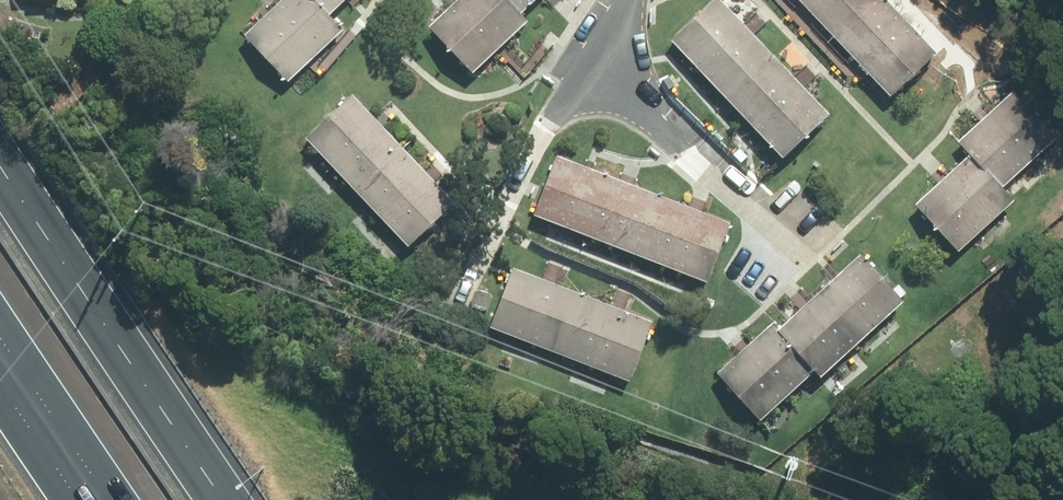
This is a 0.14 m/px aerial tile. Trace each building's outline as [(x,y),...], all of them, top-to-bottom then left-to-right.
[(241,37),(287,85),(344,30),(330,16),(347,0),(280,0),(241,37)] [(433,27),(475,72),(533,19),(523,8),(532,0),(463,0),(433,27)] [(729,0),(713,0),(670,38),(780,159),(831,112),(729,0)] [(887,0),(796,0),(886,100),(936,55),(887,0)] [(459,201),(351,89),(300,138),(408,250),(459,201)] [(1057,136),(1014,89),(959,139),(970,151),(909,207),(954,256),(1015,200),(1002,186),(1057,136)] [(729,228),(556,159),(531,220),(703,290),(729,228)] [(906,291),(863,242),(718,369),(761,418),(906,291)] [(654,322),(510,267),(488,323),(632,379),(654,322)]
